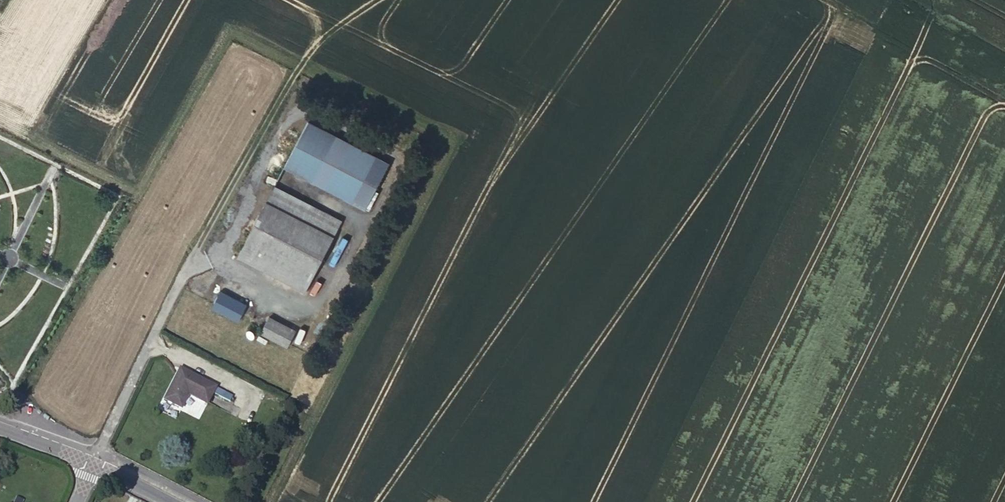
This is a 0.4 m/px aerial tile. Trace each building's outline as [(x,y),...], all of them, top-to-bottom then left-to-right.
[(378,156),(311,121),(287,166),(355,201),(378,156)] [(345,221),(277,186),(270,200),(337,235),(345,221)] [(337,235),(270,200),(241,256),(308,291),(337,235)] [(250,306),(223,292),(215,308),(242,322),(250,306)] [(299,331),(273,317),(264,333),(291,347),(292,345),(299,331)] [(188,373),(181,370),(176,380),(183,384),(188,373)] [(183,384),(176,380),(166,401),(182,409),(189,396),(208,405),(213,394),(216,389),(216,388),(188,373),(183,384)] [(216,389),(213,394),(231,403),(234,398),(216,389)]
